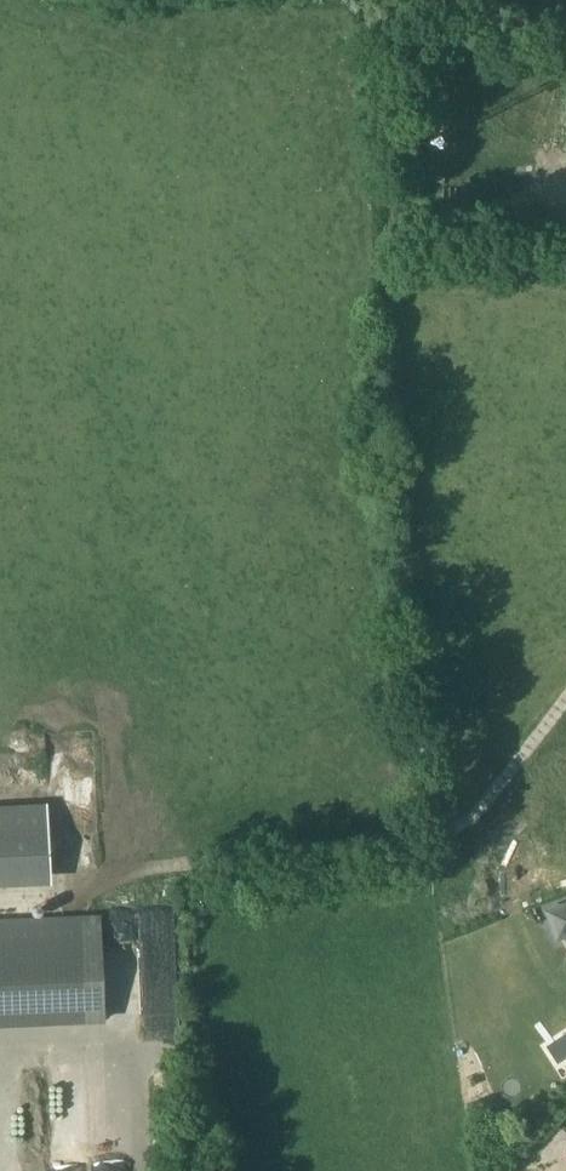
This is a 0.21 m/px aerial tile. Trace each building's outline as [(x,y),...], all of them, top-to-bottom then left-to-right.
[(0,809),(0,872),(50,870),(47,807),(0,809)] [(0,918),(0,1027),(105,1022),(101,914),(0,918)]
